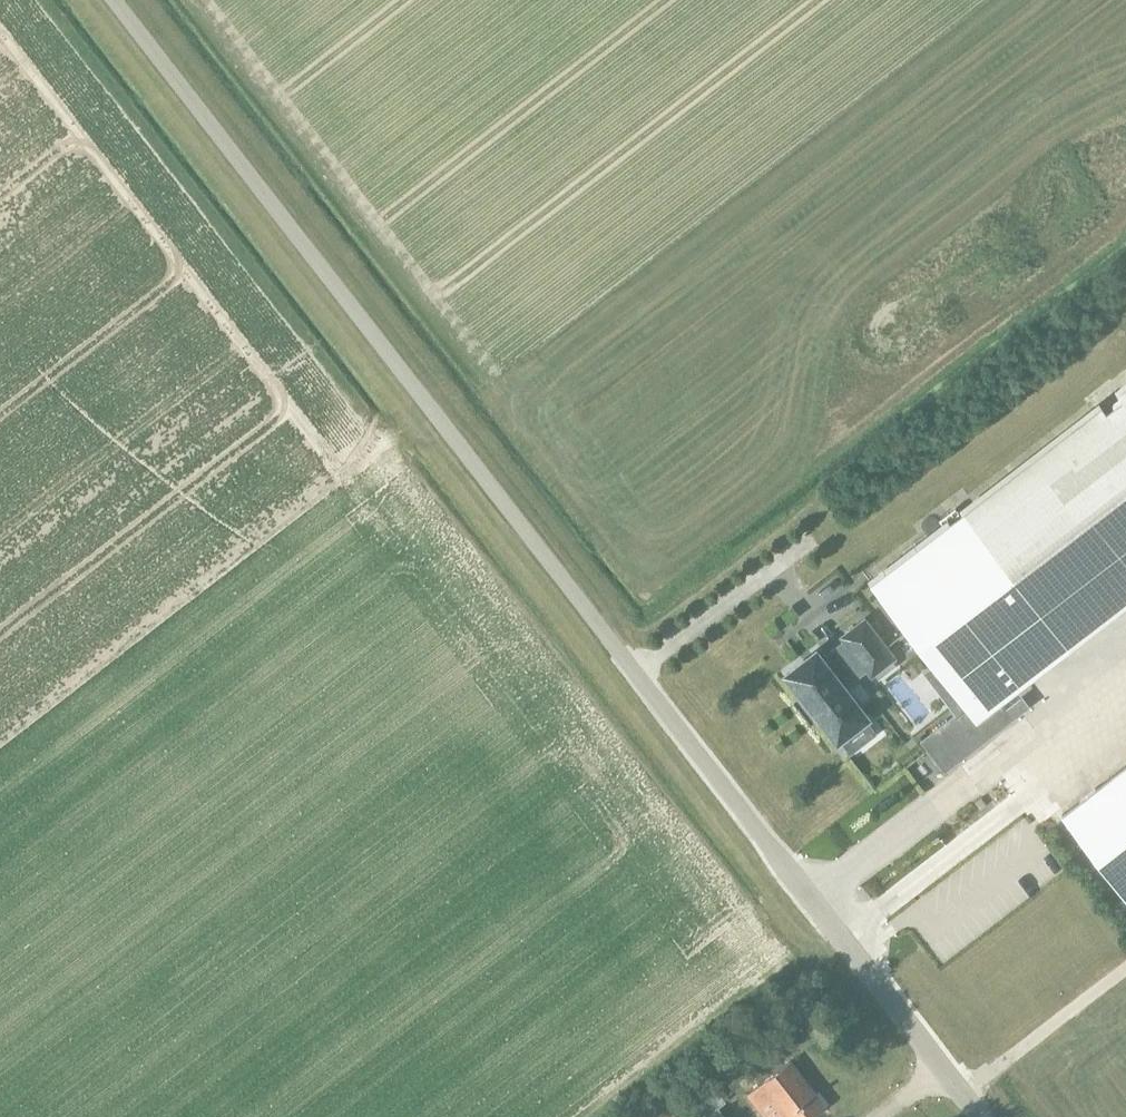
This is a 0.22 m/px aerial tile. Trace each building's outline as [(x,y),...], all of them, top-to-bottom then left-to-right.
[(967,538),(973,533),(987,550),(1053,636),(1125,579),(1125,387),(1117,394),(1122,400),(1105,414),(1100,407),(953,520),(967,538)] [(1053,636),(987,550),(973,533),(967,538),(953,520),(947,525),(870,584),(933,666),(924,673),(955,714),(963,708),(973,709),(990,696),(996,704),(1066,652),(1053,636)] [(788,674),(787,674),(786,675),(787,677),(787,676),(803,697),(808,692),(826,715),(821,719),(836,740),(837,741),(838,740),(865,719),(867,718),(866,717),(865,717),(843,688),(868,669),(871,673),(870,674),(871,675),(873,674),(892,659),(894,658),(892,656),(892,657),(865,622),(864,620),(863,621),(863,622),(844,636),(842,637),(843,639),(844,638),(845,641),(821,659),(816,654),(817,653),(816,652),(814,653),(814,654),(788,674)] [(1123,620),(1065,660),(1084,686),(1109,668),(1125,692),(1125,624),(1123,620)] [(1057,676),(1041,685),(1054,706),(1070,696),(1057,676)] [(955,714),(921,740),(940,765),(946,760),(950,765),(1008,719),(996,704),(990,696),(973,709),(963,708),(955,714)] [(1125,716),(1125,697),(1125,696),(1084,742),(1094,752),(1125,716)] [(1062,815),(1125,898),(1125,765),(1062,815)] [(826,1107),(790,1061),(759,1085),(783,1116),(814,1116),(826,1107)]
